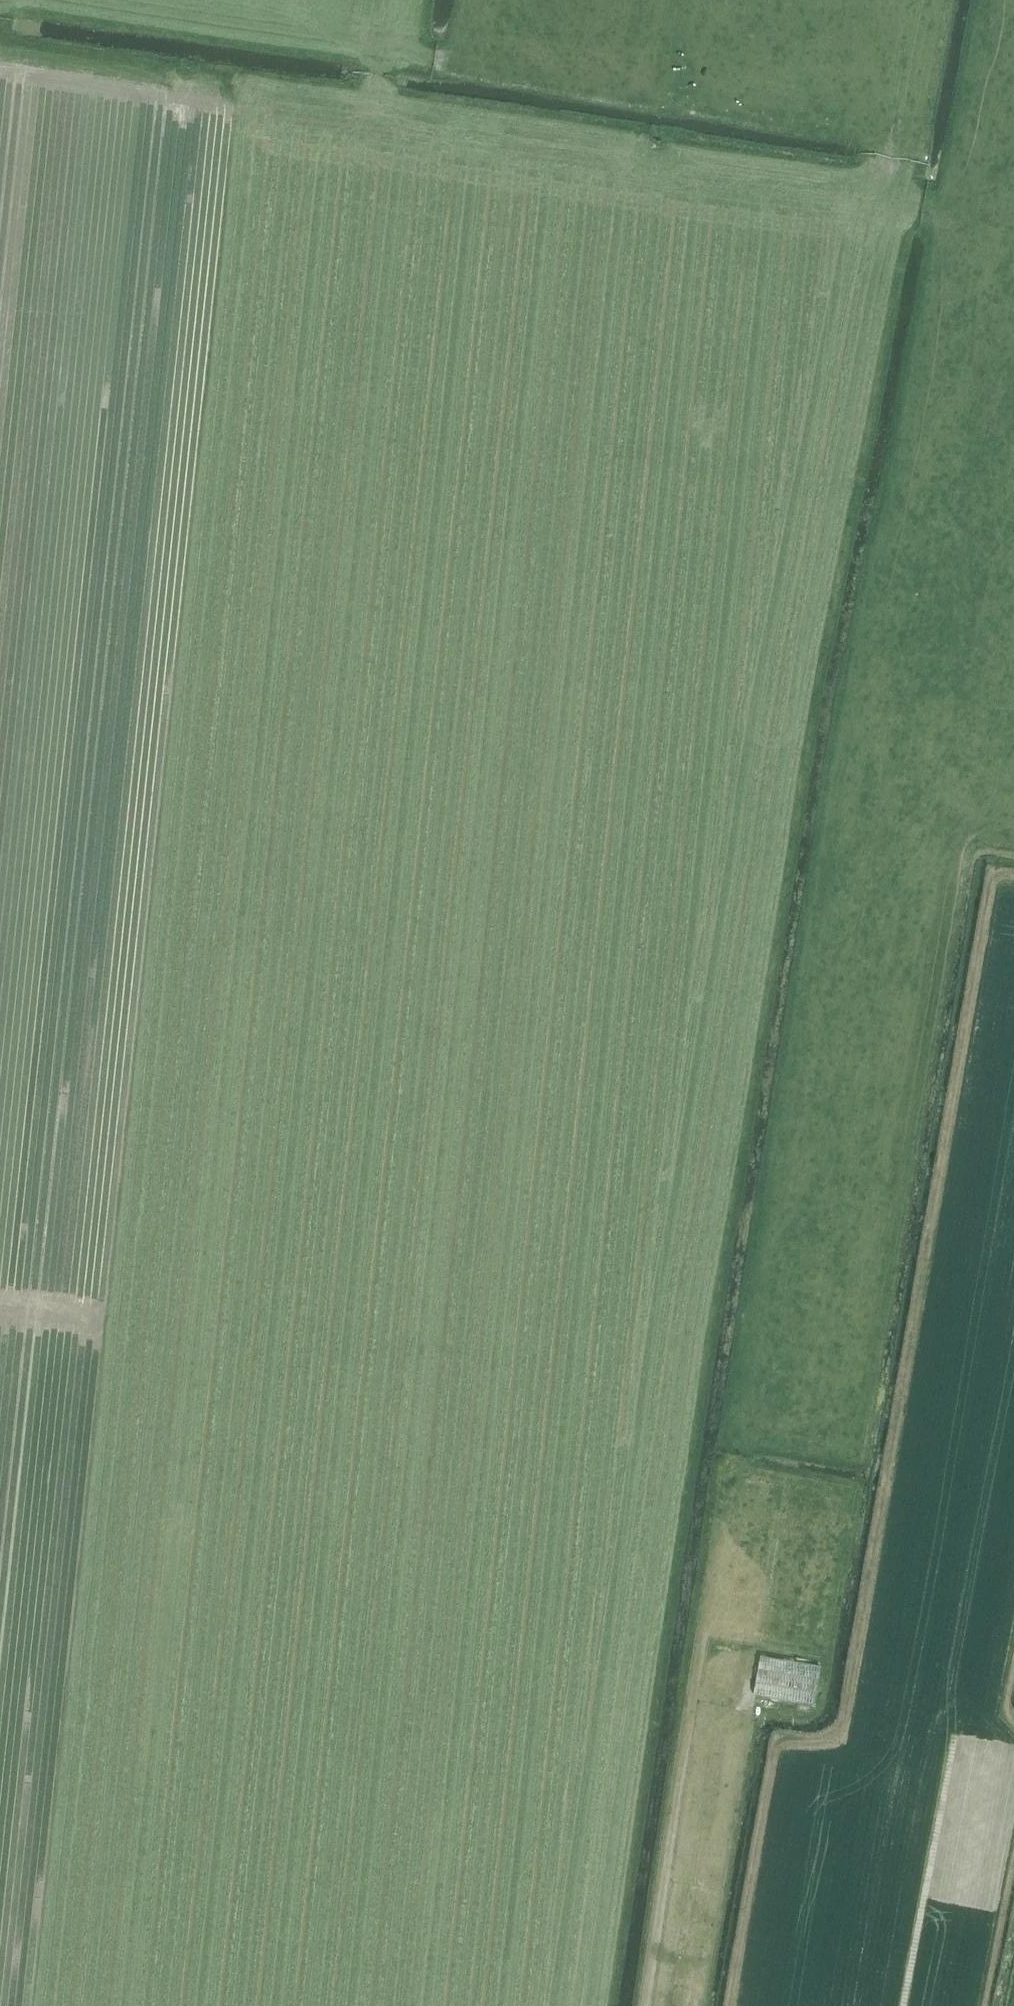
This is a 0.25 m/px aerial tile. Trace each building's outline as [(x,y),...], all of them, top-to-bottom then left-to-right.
[(795,1699),(814,1702),(845,1511),(771,1499),(774,1483),(729,1475),(696,1678),(770,1690),(767,1707),(793,1711),(795,1699)]
